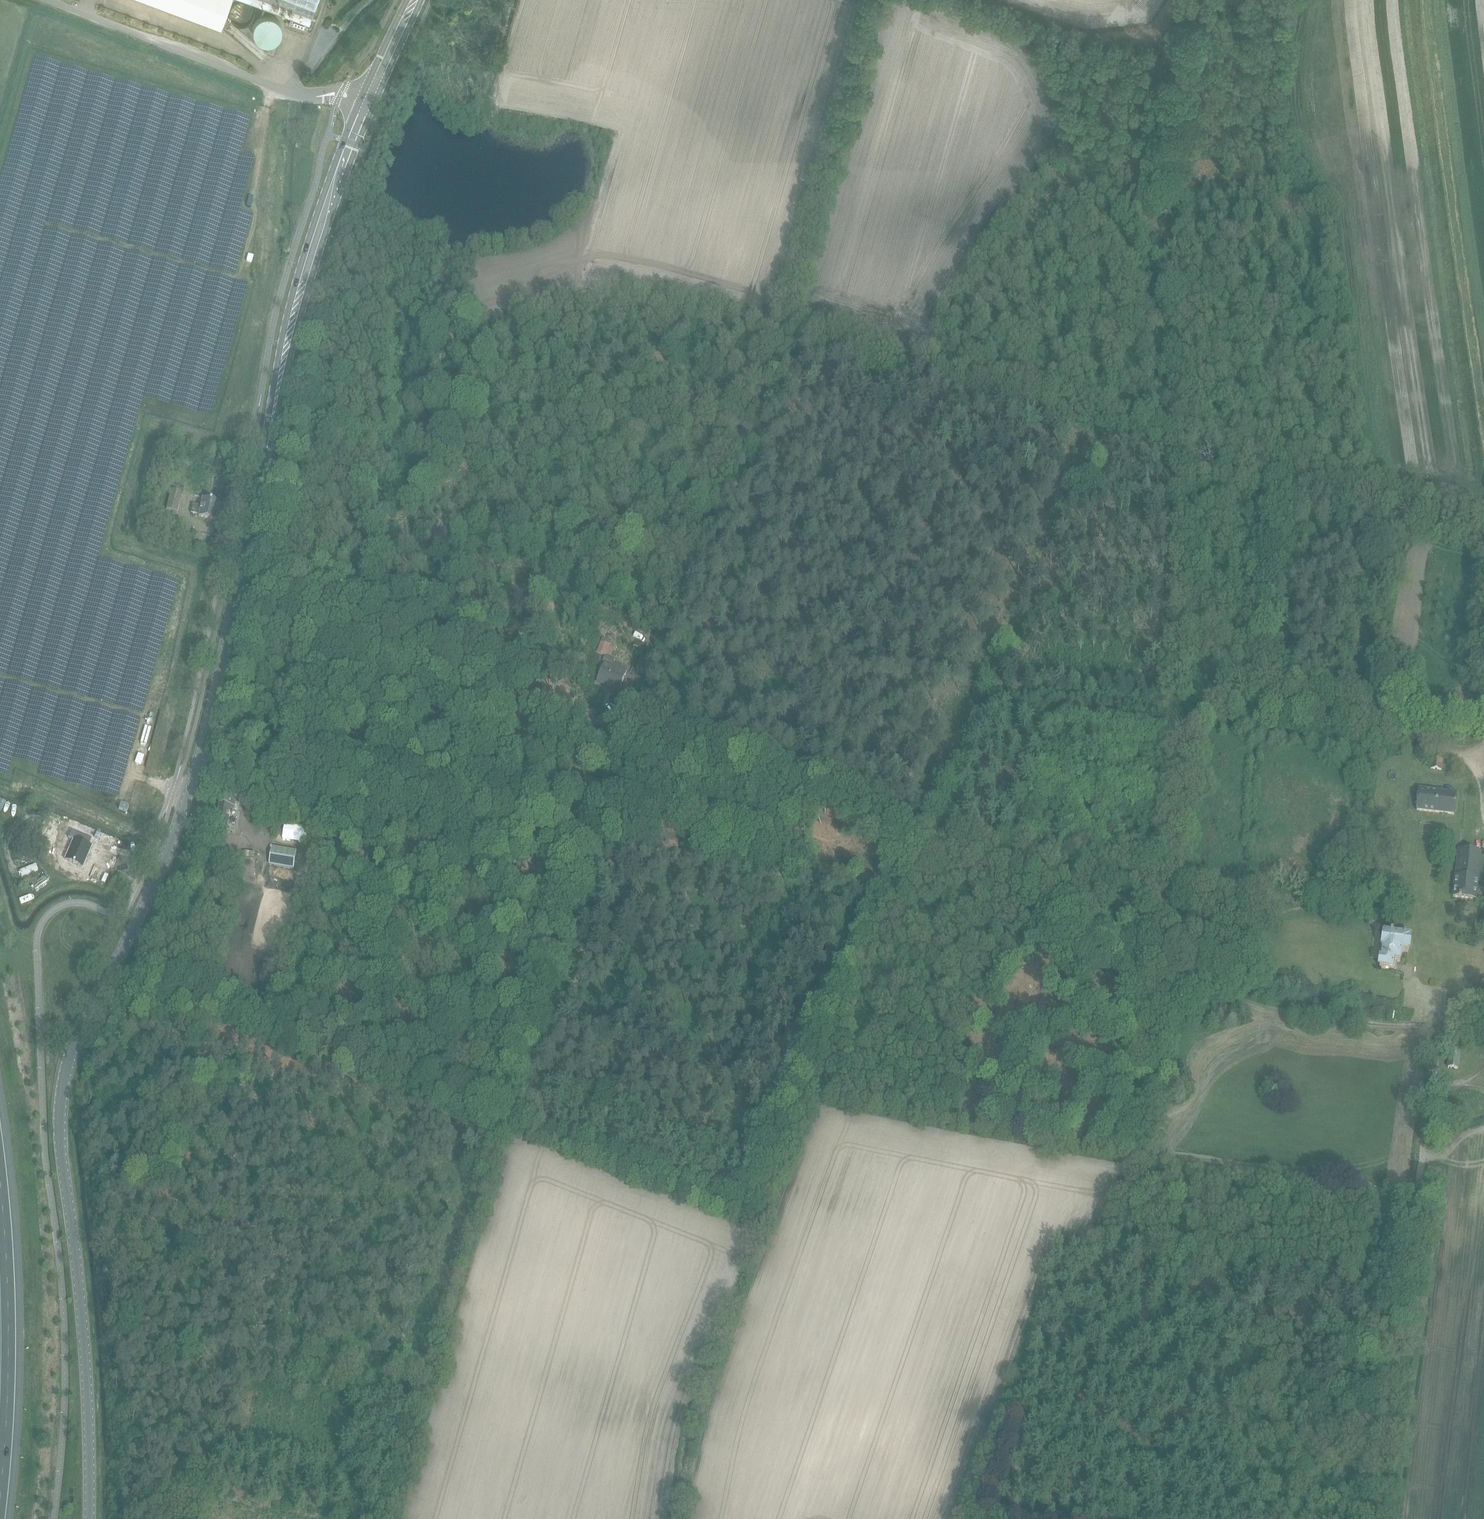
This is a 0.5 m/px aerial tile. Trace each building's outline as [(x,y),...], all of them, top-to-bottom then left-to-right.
[(220,28),(231,0),(145,0),(220,28)] [(308,23),(317,0),(247,0),(308,23)] [(240,25),(242,26),(244,25),(246,25),(248,24),(250,23),(251,21),(252,19),(253,17),(254,15),(254,13),(254,11),(253,9),(252,7),(251,5),(250,4),(248,3),(246,2),(244,1),(242,1),(240,1),(238,2),(236,3),(234,4),(232,5),(231,7),(230,9),(230,11),(229,13),(230,15),(230,17),(231,19),(232,21),(234,23),(236,24),(238,25),(240,25)] [(253,25),(253,28),(253,30),(253,33),(254,35),(256,37),(258,39),(260,40),(262,41),(264,42),(267,42),(269,42),(272,41),(274,40),(276,39),(278,37),(279,35),(280,33),(281,30),(281,28),(281,25),(280,23),(279,21),(278,19),(276,17),(274,15),(272,14),(269,14),(267,14),(264,14),(262,14),(260,15),(258,17),(256,19),(254,21),(253,23),(253,25)] [(167,509),(177,512),(182,493),(171,491),(167,509)] [(219,502),(209,500),(202,499),(201,506),(193,505),(191,514),(199,515),(198,517),(215,520),(216,514),(215,514),(216,511),(217,512),(219,502)] [(605,656),(606,656),(610,645),(601,641),(596,652),(605,656)] [(615,660),(606,656),(605,656),(602,662),(604,663),(601,672),(597,681),(620,690),(627,671),(618,667),(613,666),(615,660)] [(366,769),(367,765),(366,765),(367,758),(366,755),(364,752),(361,752),(358,754),(357,756),(355,769),(356,769),(355,770),(356,770),(356,773),(363,774),(364,771),(364,770),(365,770),(365,769),(366,769)] [(1433,758),(1432,768),(1442,770),(1443,759),(1433,758)] [(231,809),(235,810),(236,803),(240,804),(242,791),(231,789),(222,788),(220,804),(215,828),(228,830),(231,809)] [(1457,793),(1430,790),(1420,789),(1417,810),(1454,815),(1457,793)] [(92,839),(72,830),(68,837),(73,840),(65,859),(73,863),(75,864),(75,863),(83,867),(92,847),(89,845),(92,839)] [(294,867),(297,849),(273,845),(270,863),(294,867)] [(1476,900),(1477,890),(1481,852),(1459,849),(1455,885),(1453,897),(1476,900)] [(145,916),(153,918),(160,898),(153,896),(145,916)] [(1402,952),(1408,952),(1410,937),(1385,933),(1382,949),(1383,949),(1382,959),(1381,959),(1380,968),(1393,970),(1394,962),(1400,963),(1402,952)] [(1450,1050),(1448,1068),(1458,1069),(1460,1052),(1450,1050)] [(1388,1217),(1390,1208),(1379,1206),(1377,1215),(1388,1217)]
